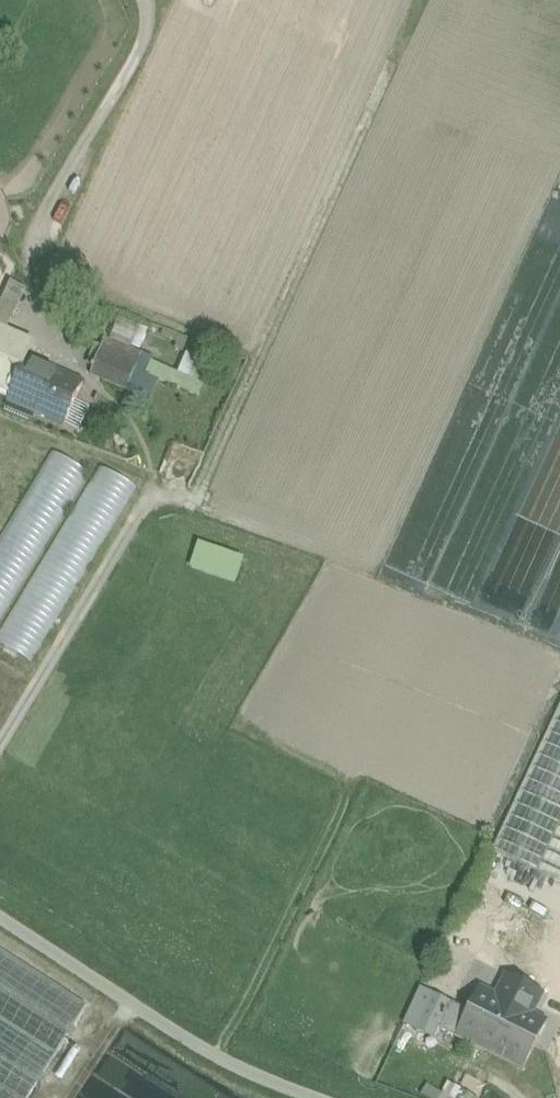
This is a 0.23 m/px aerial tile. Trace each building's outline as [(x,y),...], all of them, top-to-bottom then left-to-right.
[(0,310),(0,314),(11,320),(25,292),(13,285),(0,310)] [(0,331),(0,391),(11,396),(28,360),(22,358),(29,343),(0,331)] [(141,355),(105,341),(98,358),(134,372),(141,355)] [(134,372),(126,391),(138,396),(153,360),(141,355),(134,372)] [(98,358),(90,377),(126,391),(134,372),(98,358)] [(83,385),(28,360),(11,396),(9,402),(46,418),(42,427),(55,432),(59,423),(64,426),(83,385)] [(0,535),(0,631),(86,469),(46,448),(0,535)] [(131,483),(93,463),(0,640),(0,646),(36,665),(131,483)] [(249,562),(204,546),(194,572),(239,589),(249,562)] [(491,852),(559,884),(559,705),(491,852)] [(559,960),(559,958),(559,922),(546,954),(559,960)] [(0,951),(0,1097),(27,1097),(86,1006),(0,951)] [(514,1008),(479,991),(468,1013),(501,1029),(503,1030),(514,1008)] [(468,1013),(451,1005),(443,1022),(459,1030),(468,1013)] [(531,1017),(514,1008),(503,1030),(535,1046),(550,1019),(534,1011),(531,1017)] [(501,1029),(468,1013),(459,1030),(456,1037),(489,1053),(501,1029)] [(503,1030),(501,1029),(489,1053),(523,1070),(535,1046),(503,1030)] [(432,1097),(479,1097),(444,1082),(440,1091),(424,1084),(420,1093),(432,1097)]
